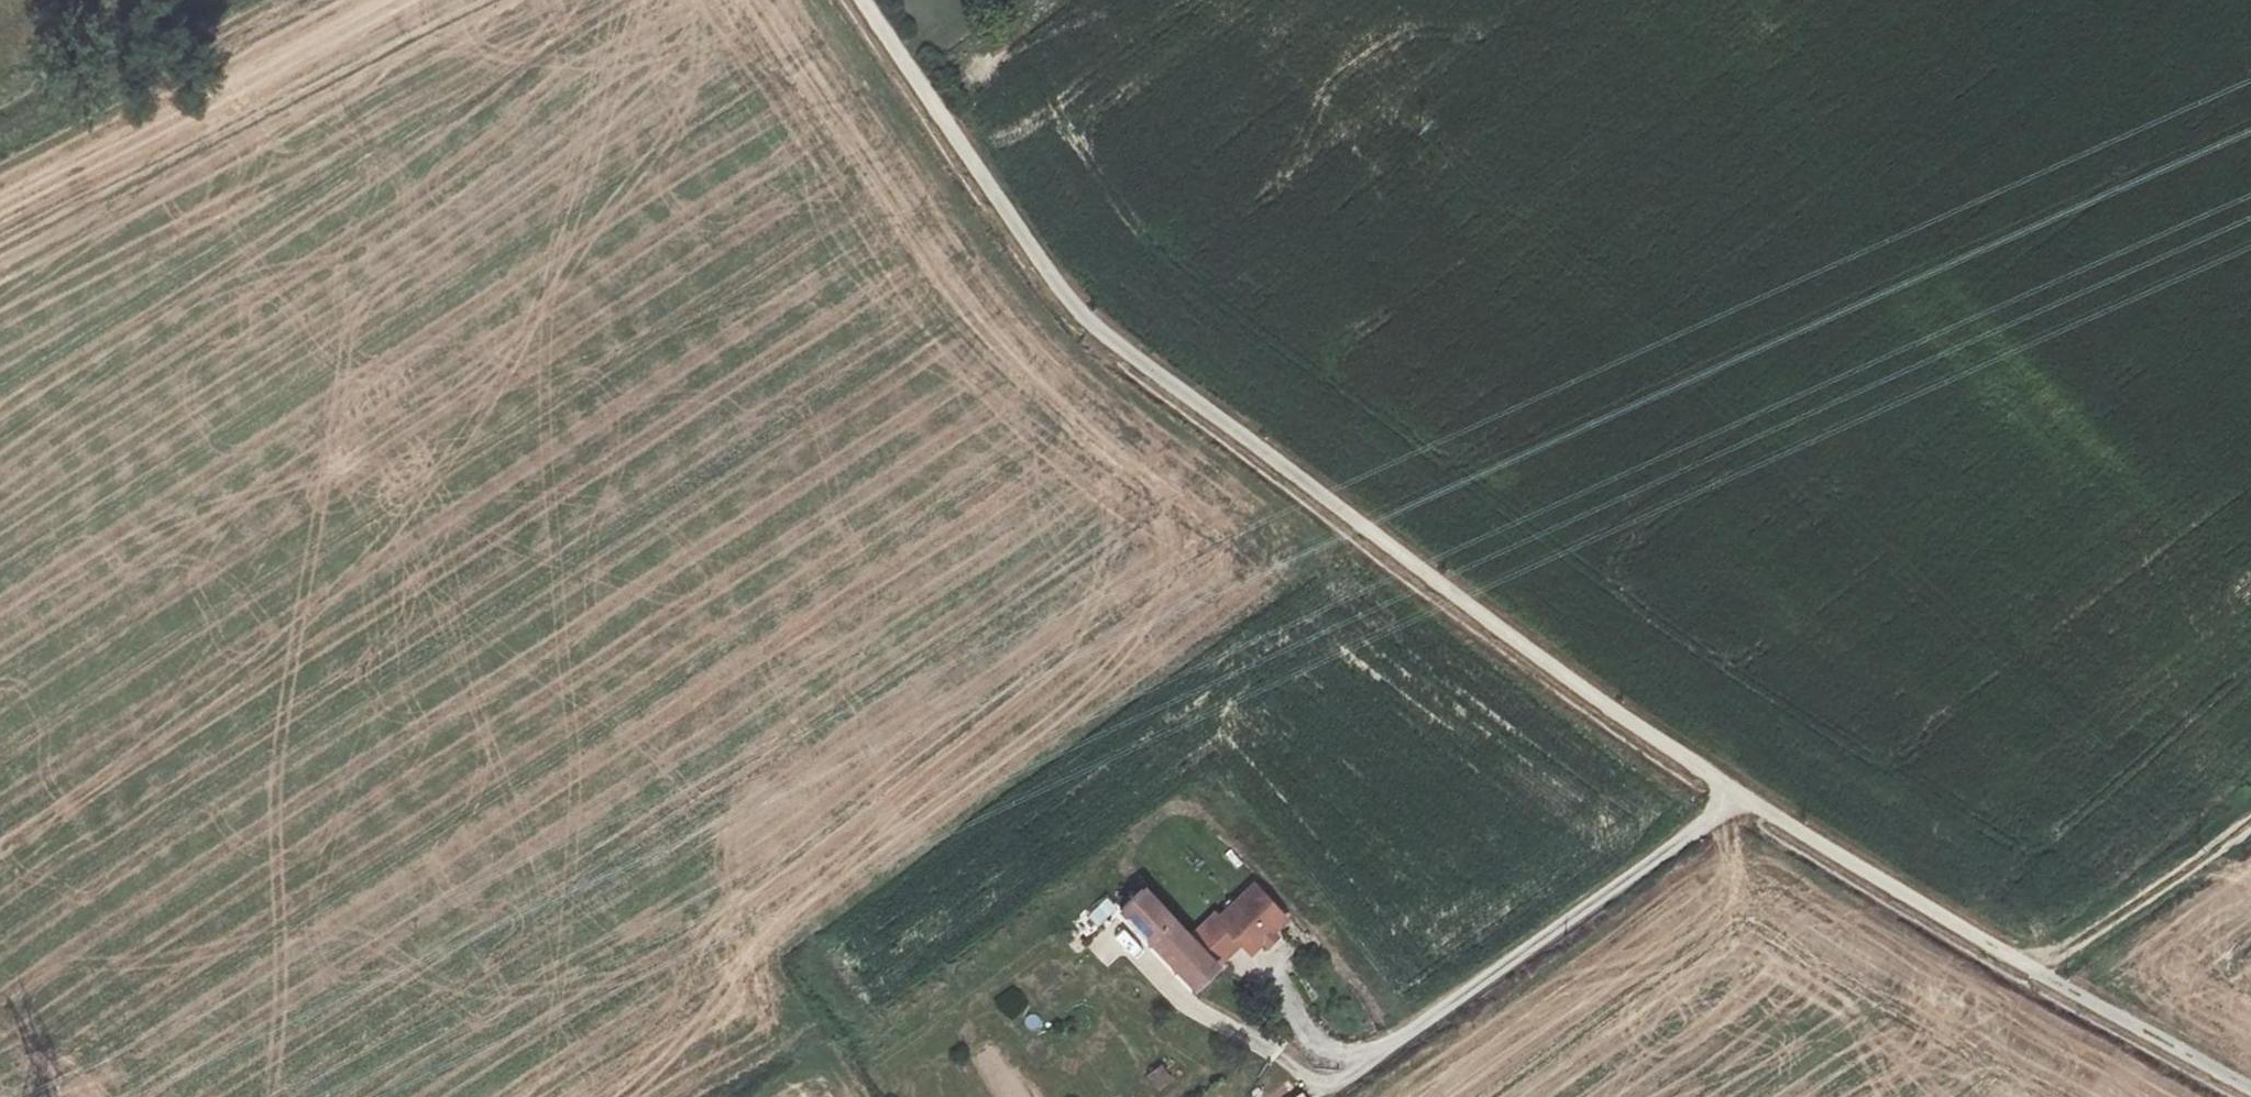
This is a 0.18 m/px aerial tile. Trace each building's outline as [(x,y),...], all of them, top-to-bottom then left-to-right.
[(1186,936),(1214,965),(1238,943),(1245,951),(1283,916),(1251,882),(1215,917),(1211,912),(1186,936)] [(1214,965),(1186,936),(1143,889),(1139,893),(1120,911),(1193,989),(1214,965)] [(1146,1074),(1157,1090),(1175,1079),(1164,1062),(1146,1074)]
